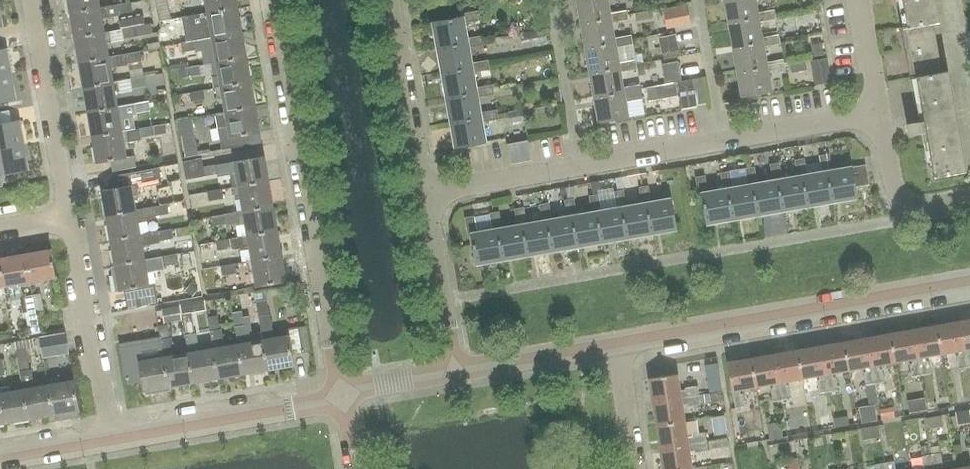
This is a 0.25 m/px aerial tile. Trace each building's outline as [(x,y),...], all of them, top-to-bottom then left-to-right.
[(71,13),(101,8),(101,7),(100,0),(69,0),(71,13)] [(237,0),(206,0),(208,12),(208,13),(238,7),(237,0)] [(581,22),(612,16),(611,13),(609,0),(578,0),(581,22)] [(729,21),(759,16),(759,12),(757,0),(725,0),(729,21)] [(908,26),(933,22),(940,21),(936,0),(903,0),(908,26)] [(103,18),(108,17),(120,15),(120,13),(133,11),(132,2),(101,7),(101,8),(71,13),(76,38),(106,32),(103,18)] [(691,24),(688,4),(664,8),(667,28),(691,24)] [(243,32),(238,7),(208,13),(208,12),(183,16),(187,41),(212,37),(243,32)] [(775,9),(759,12),(759,16),(729,21),(733,46),(764,41),(763,37),(760,21),(777,18),(775,9)] [(463,13),(463,16),(434,22),(438,47),(469,42),(468,38),(465,22),(481,19),(480,10),(463,13)] [(627,10),(611,13),(612,16),(581,22),(586,47),(616,41),(616,38),(613,22),(629,19),(627,10)] [(822,29),(820,15),(796,19),(798,33),(822,29)] [(942,72),(942,71),(933,22),(908,26),(902,27),(911,78),(917,77),(917,76),(942,72)] [(154,33),(152,23),(122,29),(124,39),(154,33)] [(545,28),(537,29),(540,43),(548,42),(545,28)] [(692,28),(679,31),(682,46),(694,44),(692,28)] [(110,31),(106,32),(76,38),(80,62),(110,57),(108,43),(112,42),(110,31)] [(166,32),(159,33),(161,46),(168,45),(166,32)] [(247,57),(243,32),(212,37),(187,41),(182,42),(183,52),(197,50),(197,51),(209,49),(214,48),(217,62),(247,57)] [(662,54),(680,50),(676,33),(658,37),(662,54)] [(779,34),(763,37),(764,41),(733,46),(738,71),(768,66),(768,62),(765,46),(781,43),(779,34)] [(484,35),(468,38),(469,42),(438,47),(443,72),(473,66),(473,63),(470,47),(486,44),(484,35)] [(632,35),(616,38),(616,41),(586,47),(590,72),(621,66),(620,63),(617,47),(633,44),(632,35)] [(815,56),(825,54),(822,41),(813,43),(815,56)] [(12,72),(8,48),(0,49),(0,75),(12,72)] [(143,61),(141,51),(126,54),(128,63),(143,61)] [(698,54),(684,56),(687,70),(701,67),(698,54)] [(112,68),(117,67),(115,56),(110,57),(80,62),(84,87),(114,82),(114,81),(112,68)] [(251,82),(247,57),(217,62),(212,63),(214,74),(219,73),(221,87),(251,82)] [(813,61),(817,84),(832,81),(827,58),(813,61)] [(769,71),(785,68),(784,59),(768,62),(768,66),(738,71),(742,96),(773,91),(769,71)] [(806,69),(805,59),(791,62),(793,71),(806,69)] [(489,60),(473,63),(473,66),(443,72),(447,97),(478,91),(477,88),(474,72),(490,69),(489,60)] [(636,60),(620,63),(621,66),(590,72),(595,96),(625,91),(624,87),(622,72),(638,69),(636,60)] [(202,75),(200,64),(186,67),(188,77),(202,75)] [(188,77),(186,67),(178,68),(180,78),(188,77)] [(949,70),(942,71),(942,72),(917,76),(917,77),(925,120),(907,123),(909,134),(927,131),(935,175),(967,170),(949,70)] [(12,72),(0,75),(0,100),(16,97),(12,72)] [(146,85),(145,76),(131,78),(133,88),(146,85)] [(116,93),(121,92),(133,89),(133,88),(131,78),(114,81),(114,82),(84,87),(89,111),(119,106),(116,93)] [(697,106),(693,79),(678,81),(683,108),(697,106)] [(256,107),(251,82),(221,87),(216,87),(218,99),(223,98),(226,111),(226,112),(256,107)] [(626,96),(642,94),(641,84),(624,87),(625,91),(595,96),(599,122),(630,116),(626,96)] [(493,85),(477,88),(478,91),(447,97),(452,122),(482,116),(481,112),(479,97),(495,94),(493,85)] [(663,99),(661,85),(648,87),(651,101),(663,99)] [(206,99),(204,89),(190,92),(192,101),(206,99)] [(151,111),(149,101),(135,103),(137,113),(151,111)] [(119,106),(89,111),(93,136),(123,131),(121,117),(126,116),(124,105),(119,106)] [(260,132),(256,107),(226,112),(226,111),(216,113),(223,149),(251,144),(249,134),(260,132)] [(528,108),(512,111),(515,122),(530,120),(528,108)] [(483,121),(499,119),(498,110),(481,112),(482,116),(452,122),(456,147),(487,141),(483,121)] [(25,144),(20,120),(0,124),(0,149),(25,144)] [(168,133),(166,124),(153,126),(155,135),(168,133)] [(125,142),(130,141),(142,139),(141,137),(155,135),(153,126),(123,131),(93,136),(98,162),(112,160),(114,171),(137,167),(135,155),(128,157),(125,142)] [(195,132),(183,135),(187,157),(195,155),(200,154),(195,132)] [(512,163),(532,159),(528,141),(509,144),(512,163)] [(25,144),(0,149),(0,174),(29,169),(25,144)] [(821,155),(824,172),(828,171),(833,201),(858,197),(853,167),(833,170),(830,154),(821,155)] [(237,172),(239,186),(269,181),(265,156),(230,162),(232,173),(237,172)] [(828,171),(824,172),(808,174),(805,158),(796,160),(799,176),(803,175),(808,206),(833,201),(828,171)] [(205,165),(204,159),(185,163),(188,179),(219,174),(217,163),(205,165)] [(803,175),(799,176),(783,179),(780,162),(771,164),(774,180),(777,180),(783,210),(808,206),(803,175)] [(777,180),(774,180),(758,183),(755,167),(746,168),(749,185),(752,184),(758,215),(783,210),(777,180)] [(163,178),(162,169),(140,173),(142,182),(163,178)] [(752,184),(749,185),(733,187),(730,171),(721,173),(724,189),(727,188),(733,219),(758,215),(752,184)] [(727,188),(724,189),(708,192),(706,175),(697,177),(700,194),(703,194),(708,223),(733,219),(727,188)] [(135,196),(140,195),(140,197),(152,195),(152,191),(165,189),(164,179),(138,184),(103,190),(107,215),(137,210),(137,209),(135,196)] [(274,206),(269,181),(239,186),(234,187),(236,198),(241,197),(244,211),(274,206)] [(640,187),(643,203),(647,202),(652,233),(677,229),(672,198),(652,202),(649,185),(640,187)] [(224,198),(222,189),(208,191),(210,200),(224,198)] [(647,202),(643,203),(627,206),(624,190),(615,191),(618,208),(622,207),(627,237),(652,233),(647,202)] [(622,207),(618,208),(602,210),(599,194),(590,196),(593,212),(597,211),(602,242),(627,237),(622,207)] [(689,196),(691,205),(700,203),(698,194),(689,196)] [(597,211),(593,212),(577,215),(575,198),(566,200),(568,216),(572,216),(577,246),(602,242),(597,211)] [(572,216),(568,216),(553,219),(550,203),(541,204),(544,221),(547,220),(552,250),(577,246),(572,216)] [(170,214),(168,204),(153,207),(155,217),(170,214)] [(278,231),(274,206),(244,211),(213,216),(214,225),(228,223),(228,225),(246,222),(248,235),(248,236),(278,231)] [(155,218),(155,217),(153,207),(137,209),(137,210),(107,215),(112,240),(142,235),(142,234),(139,220),(155,218)] [(547,220),(544,221),(528,223),(525,207),(516,209),(519,225),(522,224),(527,255),(552,250),(547,220)] [(522,224),(519,225),(503,228),(500,211),(491,213),(494,229),(497,229),(502,259),(527,255),(522,224)] [(497,229),(494,229),(478,232),(475,216),(466,217),(469,235),(472,234),(477,264),(502,259),(497,229)] [(143,245),(148,244),(161,242),(160,241),(174,238),(172,229),(142,234),(142,235),(112,240),(116,265),(146,260),(146,259),(143,245)] [(248,235),(231,238),(233,248),(236,249),(250,247),(252,260),(253,261),(282,256),(278,231),(248,236),(248,235)] [(233,248),(231,238),(217,241),(219,251),(233,248)] [(217,241),(199,244),(200,254),(219,251),(217,241)] [(52,249),(26,254),(31,283),(42,281),(42,279),(56,276),(52,249)] [(31,283),(26,254),(0,258),(5,285),(19,283),(19,285),(31,283)] [(165,266),(179,263),(177,254),(146,259),(146,260),(116,265),(121,290),(129,289),(133,309),(159,304),(156,283),(151,284),(148,270),(165,267),(165,266)] [(287,281),(282,256),(253,261),(252,260),(248,261),(249,272),(254,271),(257,286),(287,281)] [(237,273),(235,263),(221,265),(223,275),(237,273)] [(194,282),(187,289),(194,294),(200,287),(194,282)] [(45,309),(42,293),(33,295),(36,310),(45,309)] [(36,310),(33,295),(25,296),(27,312),(36,310)] [(289,335),(275,337),(271,313),(269,314),(267,300),(257,302),(262,332),(264,339),(269,369),(295,365),(293,355),(305,353),(301,327),(288,329),(289,335)] [(191,304),(181,306),(182,312),(192,311),(191,304)] [(182,312),(181,306),(173,307),(175,321),(184,320),(182,312)] [(264,339),(262,332),(254,333),(250,315),(244,316),(243,311),(233,312),(239,343),(245,373),(269,369),(264,339)] [(239,343),(225,346),(222,328),(221,329),(218,315),(208,317),(214,348),(214,347),(220,378),(245,373),(239,343)] [(961,321),(969,367),(969,366),(969,319),(961,321)] [(969,367),(961,321),(937,325),(942,354),(959,351),(960,356),(957,356),(960,368),(969,367)] [(190,352),(189,352),(175,354),(173,337),(171,337),(169,323),(159,325),(164,356),(165,356),(170,386),(195,382),(190,352)] [(942,354),(937,325),(914,329),(922,375),(931,373),(929,361),(927,361),(926,357),(942,354)] [(922,375),(914,329),(891,333),(896,362),(912,359),(913,364),(911,364),(913,376),(922,375)] [(188,347),(189,352),(190,352),(195,382),(220,378),(214,347),(214,348),(200,350),(197,331),(186,333),(188,347)] [(70,353),(67,332),(40,336),(44,358),(70,353)] [(896,362),(891,333),(868,337),(876,383),(885,381),(883,369),(881,370),(880,365),(896,362)] [(876,383),(868,337),(845,341),(850,370),(866,367),(867,372),(865,372),(867,385),(876,383)] [(850,370),(845,341),(821,345),(829,391),(838,390),(836,377),(834,378),(833,373),(850,370)] [(829,391),(821,345),(798,349),(803,378),(820,375),(820,380),(818,381),(820,393),(829,391)] [(49,384),(35,386),(32,369),(31,369),(27,348),(17,350),(24,388),(25,388),(30,418),(55,414),(49,384)] [(803,378),(798,349),(775,353),(783,399),(792,398),(790,386),(788,386),(787,381),(803,378)] [(783,399),(775,353),(752,357),(757,387),(773,384),(774,388),(772,389),(774,401),(783,399)] [(165,356),(164,356),(151,358),(150,354),(139,356),(145,391),(170,386),(165,356)] [(757,387),(752,357),(728,362),(733,391),(734,391),(737,408),(746,406),(744,394),(741,394),(741,389),(757,387)] [(650,378),(653,401),(700,394),(698,386),(686,387),(686,390),(682,390),(679,373),(650,378)] [(48,379),(49,384),(55,414),(80,409),(75,379),(60,382),(59,377),(48,379)] [(876,383),(867,385),(870,405),(873,405),(875,405),(880,404),(876,383)] [(24,388),(10,391),(9,386),(0,388),(0,394),(5,423),(30,418),(25,388),(24,388)] [(710,393),(700,394),(701,404),(712,402),(710,393)] [(701,404),(700,394),(653,401),(657,425),(686,420),(684,404),(688,403),(689,405),(701,404)] [(924,398),(909,400),(911,412),(926,410),(924,398)] [(878,420),(875,405),(873,405),(870,405),(859,408),(862,423),(878,420)] [(892,405),(880,407),(882,419),(894,417),(892,405)] [(844,412),(833,414),(836,427),(847,425),(844,412)] [(956,414),(958,424),(969,422),(969,419),(969,412),(956,414)] [(724,415),(714,417),(716,435),(726,433),(724,415)] [(829,415),(821,417),(823,430),(832,428),(829,415)] [(942,415),(926,418),(928,429),(944,426),(942,415)] [(689,437),(686,420),(657,425),(660,448),(707,441),(705,432),(693,434),(693,436),(689,437)] [(780,422),(767,424),(770,440),(783,438),(780,422)] [(707,441),(660,448),(664,468),(682,468),(693,467),(691,451),(695,450),(696,452),(708,450),(707,441)] [(941,466),(943,465),(941,453),(932,455),(935,468),(942,468),(941,466)] [(932,455),(930,455),(924,456),(923,456),(922,456),(924,468),(926,468),(935,468),(932,455)]
